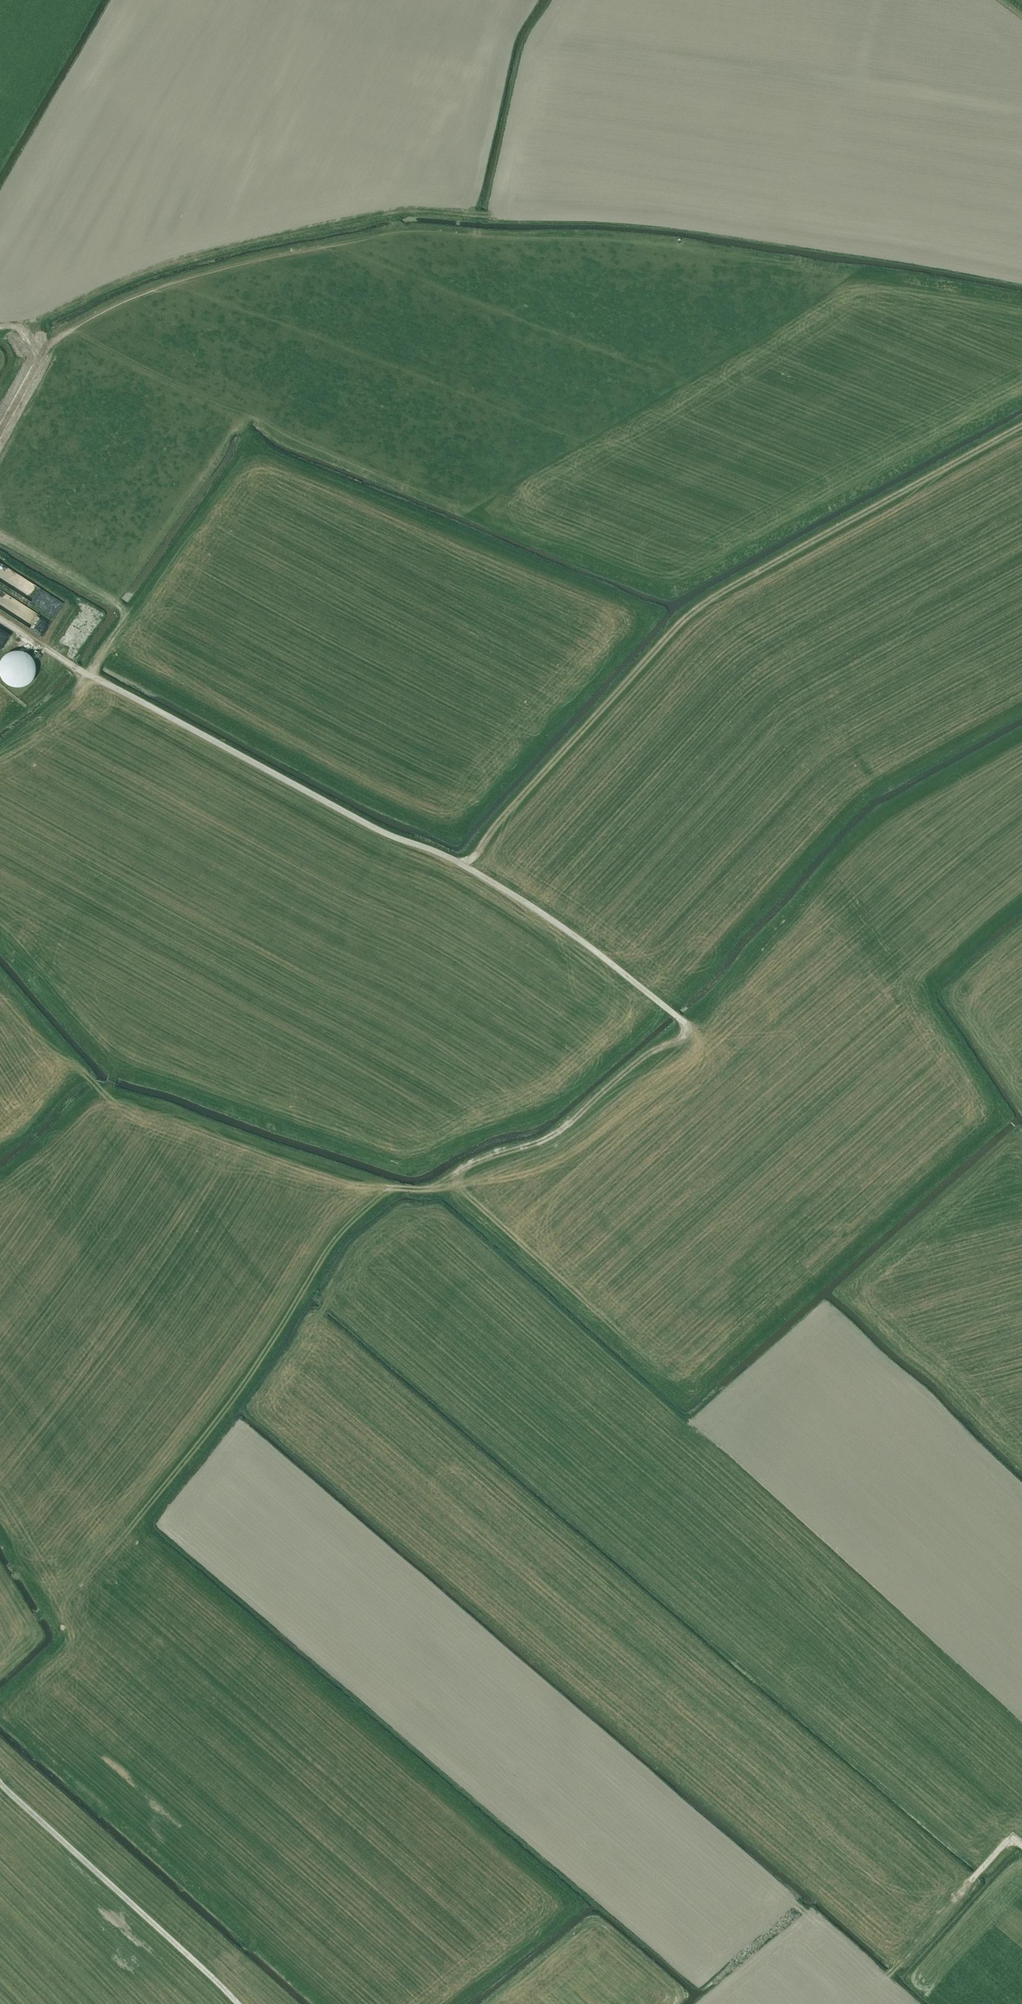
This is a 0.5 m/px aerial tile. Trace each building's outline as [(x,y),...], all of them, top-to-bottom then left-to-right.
[(10,631),(0,626),(0,650),(10,631)] [(17,649),(14,650),(11,651),(7,652),(5,654),(2,656),(0,659),(0,660),(0,677),(0,678),(2,681),(5,683),(7,685),(11,686),(14,687),(17,688),(20,687),(24,686),(27,685),(29,683),(32,681),(34,678),(35,675),(36,672),(36,669),(36,665),(35,662),(34,659),(32,656),(29,654),(27,652),(24,651),(20,650),(17,649)]
